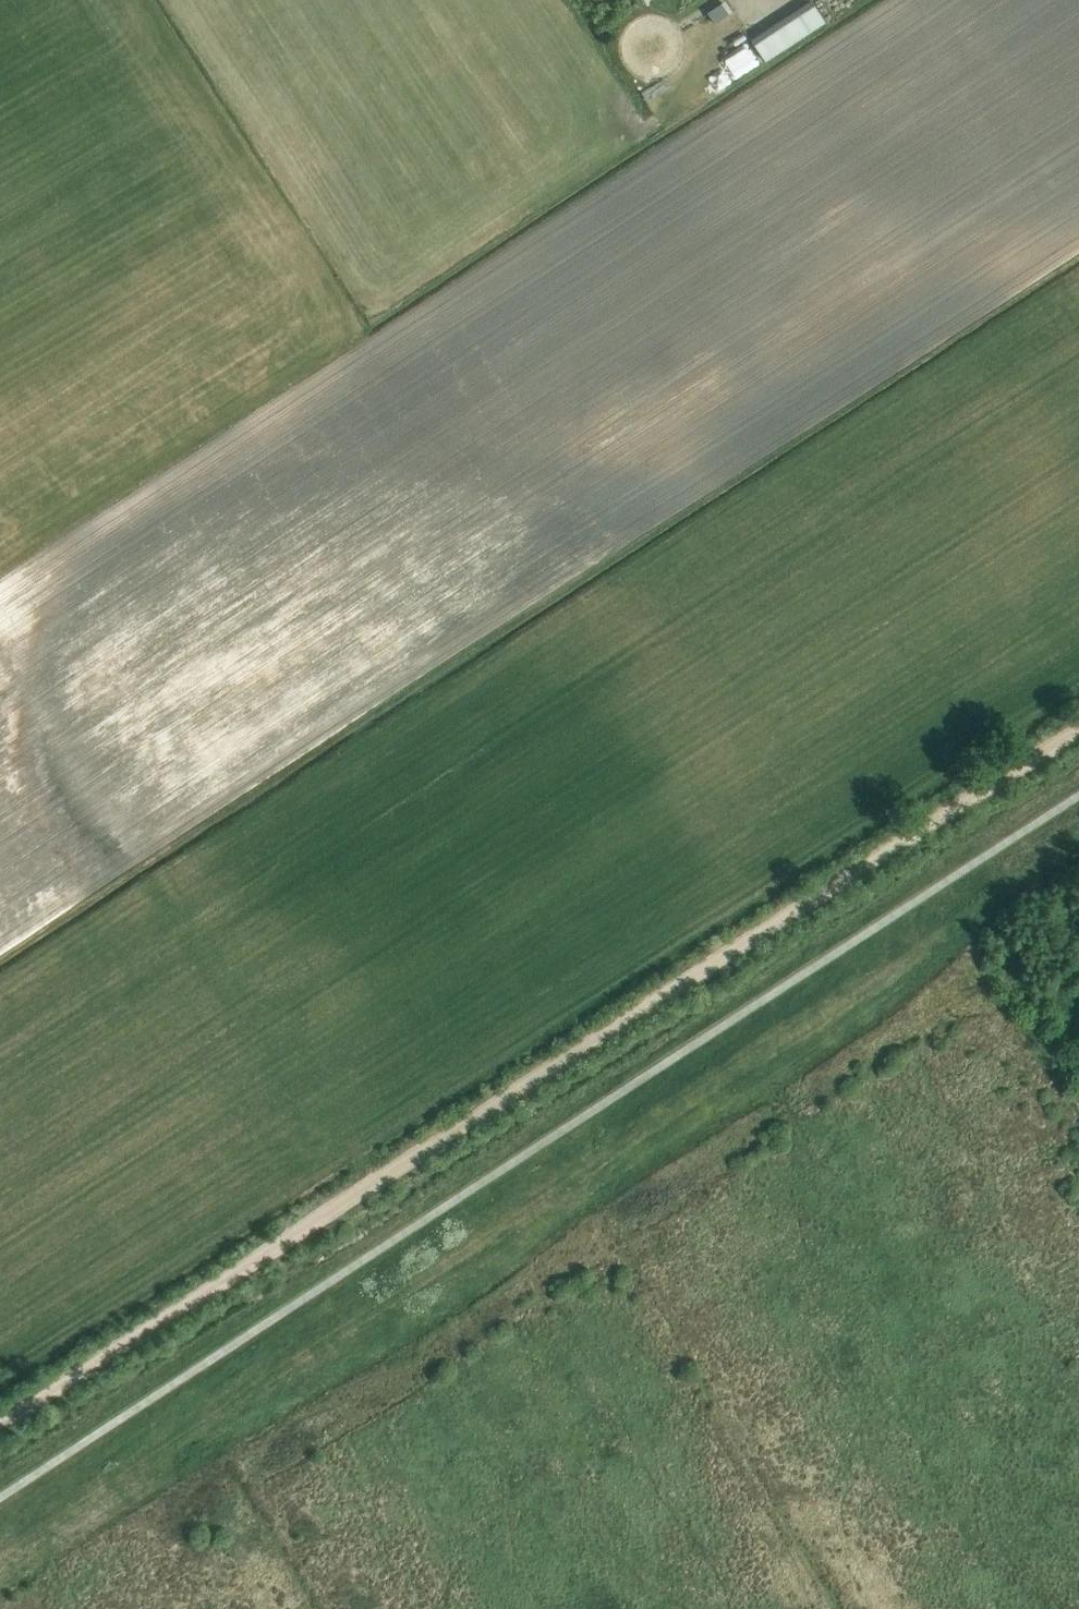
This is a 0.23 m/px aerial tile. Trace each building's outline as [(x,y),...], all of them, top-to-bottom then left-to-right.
[(778,23),(751,40),(765,63),(792,45),(778,23)]
